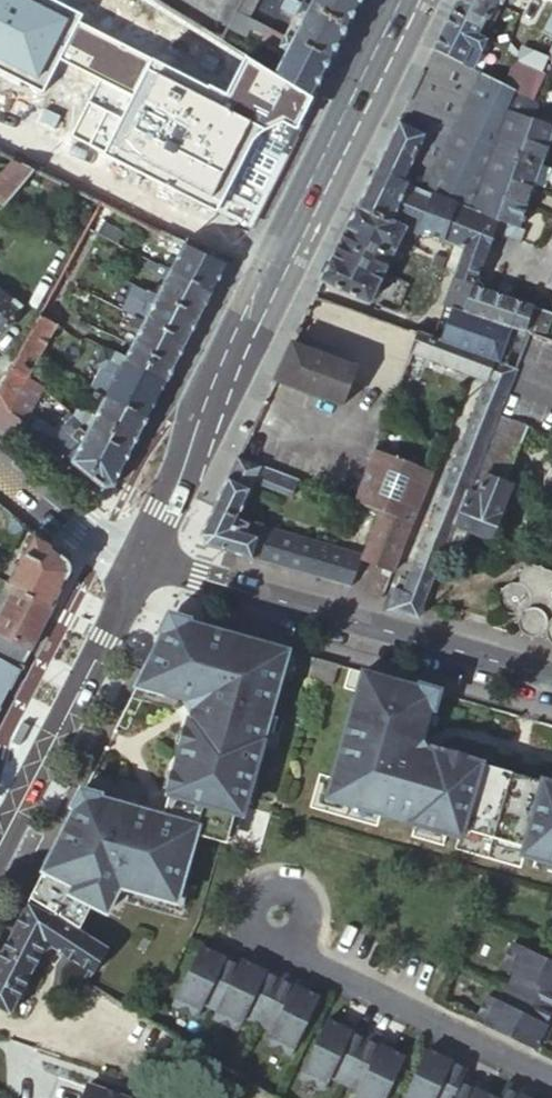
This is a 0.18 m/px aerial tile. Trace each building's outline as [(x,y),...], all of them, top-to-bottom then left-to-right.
[(245,58),(232,50),(220,42),(152,0),(120,0),(56,129),(177,192),(245,58)] [(235,13),(248,20),(256,4),(249,0),(241,0),(235,13)] [(347,30),(301,5),(290,0),(285,0),(281,9),(295,17),(284,39),(331,63),(335,54),(347,30)] [(363,0),(304,0),(301,5),(347,30),(363,0)] [(453,10),(484,26),(488,18),(491,20),(499,3),(501,4),(503,0),(458,0),(453,10)] [(519,57),(545,69),(549,57),(551,52),(551,33),(547,31),(551,21),(551,0),(548,0),(519,57)] [(453,10),(435,48),(474,67),(488,39),(479,34),(484,26),(453,10)] [(235,13),(220,42),(232,50),(248,20),(235,13)] [(266,71),(312,99),(331,63),(284,39),(262,27),(258,35),(263,38),(262,41),(278,50),(266,71)] [(488,39),(474,67),(485,73),(486,74),(502,43),(488,39)] [(435,48),(400,119),(428,133),(436,136),(451,144),(480,82),(482,79),(484,76),(485,73),(474,67),(435,48)] [(245,58),(177,192),(217,212),(267,115),(278,121),(283,123),(286,124),(291,124),(296,122),(300,120),(302,119),(312,99),(266,71),(245,58)] [(446,199),(457,204),(498,220),(505,199),(513,178),(520,159),(528,139),(535,119),(527,116),(533,102),(535,98),(505,83),(486,74),(485,73),(484,76),(482,79),(480,82),(451,144),(437,172),(455,180),(446,199)] [(533,102),(527,116),(535,119),(551,125),(551,111),(550,110),(549,110),(539,110),(541,106),(533,102)] [(217,212),(248,227),(302,119),(300,120),(296,122),(291,124),(286,124),(283,123),(278,121),(267,115),(217,212)] [(400,119),(375,171),(404,183),(413,165),(428,133),(400,119)] [(535,119),(528,139),(549,146),(551,137),(551,125),(535,119)] [(422,165),(434,171),(437,172),(451,144),(436,136),(422,165)] [(549,146),(528,139),(520,159),(541,167),(542,165),(549,146)] [(541,167),(520,159),(513,178),(534,186),(535,184),(541,167)] [(33,171),(13,161),(0,176),(0,205),(3,207),(33,171)] [(541,167),(535,184),(546,188),(549,180),(547,179),(551,168),(542,165),(541,167)] [(375,171),(358,205),(392,219),(408,184),(404,183),(375,171)] [(425,191),(446,199),(455,180),(437,172),(434,171),(432,177),(425,191)] [(534,186),(513,178),(505,199),(527,206),(534,186)] [(505,199),(498,220),(514,226),(519,227),(527,206),(505,199)] [(442,240),(463,247),(485,256),(494,230),(498,220),(457,204),(442,240)] [(358,205),(337,247),(352,250),(365,254),(377,258),(388,261),(394,250),(406,225),(392,219),(358,205)] [(498,220),(494,230),(510,236),(514,226),(498,220)] [(97,235),(103,239),(116,246),(123,234),(103,224),(97,235)] [(406,225),(394,250),(424,259),(421,265),(453,277),(463,247),(442,240),(406,225)] [(183,246),(172,240),(168,248),(178,254),(183,246)] [(169,271),(214,293),(227,267),(183,246),(178,254),(169,271)] [(337,247),(322,278),(369,301),(388,261),(377,258),(365,254),(352,250),(337,247)] [(485,256),(463,247),(453,277),(455,277),(474,284),(483,262),(485,256)] [(165,279),(169,271),(158,266),(154,274),(165,279)] [(200,318),(214,293),(169,271),(165,279),(156,297),(200,318)] [(474,284),(455,277),(443,303),(465,311),(474,286),(474,284)] [(491,293),(474,286),(465,311),(477,315),(483,317),(491,293)] [(3,332),(23,307),(13,297),(10,300),(0,292),(0,330),(3,332)] [(152,304),(156,297),(146,292),(142,299),(152,304)] [(511,299),(491,293),(483,317),(501,323),(511,299)] [(314,295),(306,311),(410,349),(417,330),(406,326),(373,315),(345,305),(335,302),(314,295)] [(127,314),(188,344),(200,318),(156,297),(152,304),(150,310),(133,301),(127,314)] [(501,323),(521,330),(524,331),(548,339),(551,330),(541,327),(546,312),(533,307),(511,299),(501,323)] [(79,322),(103,333),(109,320),(85,309),(79,322)] [(130,346),(175,368),(188,344),(127,314),(123,312),(119,320),(139,330),(130,346)] [(551,330),(551,327),(551,314),(546,312),(541,327),(551,330)] [(465,347),(487,355),(510,363),(521,330),(501,323),(483,317),(477,315),(465,347)] [(56,326),(39,316),(20,351),(38,361),(56,326)] [(422,332),(417,330),(410,349),(465,369),(480,375),(487,355),(465,347),(422,332)] [(351,368),(292,340),(274,378),(332,406),(333,404),(340,391),(351,368)] [(124,359),(169,380),(175,368),(130,346),(124,359)] [(104,398),(148,420),(166,385),(122,363),(124,359),(103,349),(95,365),(115,376),(104,398)] [(38,361),(20,351),(11,368),(38,385),(40,379),(31,374),(38,361)] [(487,355),(480,375),(478,381),(500,390),(510,363),(487,355)] [(166,385),(169,380),(124,359),(122,363),(166,385)] [(11,368),(0,388),(0,406),(22,424),(41,389),(38,385),(11,368)] [(500,390),(478,381),(466,414),(488,422),(493,408),(500,390)] [(340,391),(333,404),(345,410),(351,396),(340,391)] [(88,429),(131,454),(148,420),(104,398),(94,393),(90,401),(99,407),(94,416),(78,406),(71,416),(88,429)] [(282,411),(262,402),(252,422),(273,432),(282,411)] [(493,408),(488,422),(477,454),(475,459),(505,469),(508,460),(522,420),(493,408)] [(113,488),(131,454),(88,429),(71,416),(67,412),(61,420),(65,423),(61,429),(79,446),(70,463),(102,489),(113,488)] [(488,422),(466,414),(454,446),(477,454),(488,422)] [(79,446),(61,429),(49,446),(70,463),(79,446)] [(264,448),(244,439),(237,454),(257,462),(264,448)] [(475,459),(477,454),(454,446),(443,476),(466,484),(472,469),(475,459)] [(423,466),(373,448),(359,487),(353,500),(378,510),(362,555),(361,558),(392,570),(428,469),(423,466)] [(257,462),(237,454),(229,469),(211,506),(236,517),(254,480),(291,495),(298,478),(257,462)] [(475,459),(472,469),(501,480),(505,469),(475,459)] [(472,469),(466,484),(455,515),(452,523),(470,530),(478,533),(490,537),(499,512),(498,512),(511,483),(501,480),(472,469)] [(321,488),(353,500),(359,487),(326,474),(321,488)] [(466,484),(443,476),(432,507),(455,515),(466,484)] [(1,505),(0,506),(0,543),(17,552),(29,529),(1,505)] [(211,506),(210,509),(207,516),(198,533),(204,544),(271,563),(295,570),(300,552),(313,555),(317,541),(262,525),(264,520),(251,515),(249,520),(236,517),(211,506)] [(452,523),(455,515),(432,507),(421,538),(444,546),(452,523)] [(452,523),(444,546),(442,551),(460,557),(470,530),(452,523)] [(14,587),(53,608),(71,574),(69,562),(38,536),(11,585),(14,587)] [(444,546),(421,538),(410,570),(432,578),(442,551),(444,546)] [(295,570),(351,586),(361,558),(362,555),(317,541),(313,555),(300,552),(295,570)] [(543,569),(544,568),(524,563),(517,583),(515,583),(512,583),(508,583),(505,584),(502,586),(500,588),(498,592),(498,598),(498,601),(499,605),(500,607),(502,610),(506,613),(510,615),(515,615),(519,614),(520,613),(525,617),(524,618),(523,620),(523,623),(524,627),(528,629),(532,630),(535,630),(537,628),(539,625),(551,628),(551,572),(543,569)] [(422,606),(432,578),(410,570),(407,579),(403,589),(396,588),(392,598),(392,600),(388,608),(418,617),(422,606)] [(401,576),(396,588),(403,589),(407,579),(401,576)] [(20,668),(53,608),(14,587),(0,615),(0,657),(20,668)] [(241,809),(286,652),(170,619),(139,680),(135,688),(178,700),(183,710),(188,720),(176,763),(166,795),(162,812),(161,813),(154,817),(81,795),(26,903),(71,932),(83,909),(99,916),(112,890),(170,902),(193,836),(202,838),(224,845),(235,807),(241,809)] [(0,657),(0,686),(8,690),(20,668),(0,657)] [(337,665),(313,659),(307,680),(331,687),(337,665)] [(361,673),(356,692),(325,799),(458,837),(460,830),(523,848),(521,855),(551,864),(551,786),(433,752),(428,742),(423,732),(434,694),(369,676),(361,673)] [(8,690),(0,686),(0,707),(8,690)] [(0,954),(0,1010),(10,1015),(46,946),(91,972),(102,951),(71,932),(26,903),(0,954)] [(510,989),(551,1009),(551,961),(516,943),(503,969),(517,975),(510,989)] [(209,955),(198,950),(171,1008),(196,1020),(202,1007),(215,1013),(239,963),(224,956),(222,961),(209,955)] [(224,956),(211,950),(209,955),(222,961),(224,956)] [(250,968),(239,963),(215,1013),(212,1021),(237,1033),(243,1020),(256,1026),(280,976),(265,969),(263,974),(250,968)] [(263,974),(265,969),(252,963),(250,968),(263,974)] [(289,1057),(316,999),(305,994),(292,988),(294,983),(280,976),(256,1026),(270,1033),(263,1046),(289,1057)] [(305,994),(308,989),(294,983),(292,988),(305,994)] [(510,989),(503,1003),(490,997),(478,1022),(536,1050),(542,1039),(548,1026),(551,1028),(551,1009),(510,989)] [(336,1022),(326,1017),(302,1067),(298,1075),(322,1087),(329,1074),(342,1081),(366,1031),(352,1024),(349,1029),(336,1022)] [(352,1024),(339,1017),(336,1022),(349,1029),(352,1024)] [(548,1026),(542,1039),(546,1042),(551,1030),(551,1028),(548,1026)] [(402,1054),(392,1049),(378,1043),(381,1038),(366,1031),(342,1081),(355,1087),(350,1097),(381,1097),(402,1054)] [(394,1044),(381,1038),(378,1043),(392,1049),(394,1044)] [(426,1052),(404,1097),(454,1097),(462,1080),(469,1066),(453,1058),(450,1064),(437,1057),(426,1052)] [(453,1058),(440,1052),(437,1057),(450,1064),(453,1058)] [(476,1092),(478,1088),(462,1080),(454,1097),(487,1097),(476,1092)] [(85,1085),(81,1097),(119,1097),(85,1085)] [(521,1097),(524,1093),(508,1085),(502,1097),(522,1097),(521,1097)] [(478,1088),(476,1092),(487,1097),(489,1097),(491,1094),(478,1088)]
